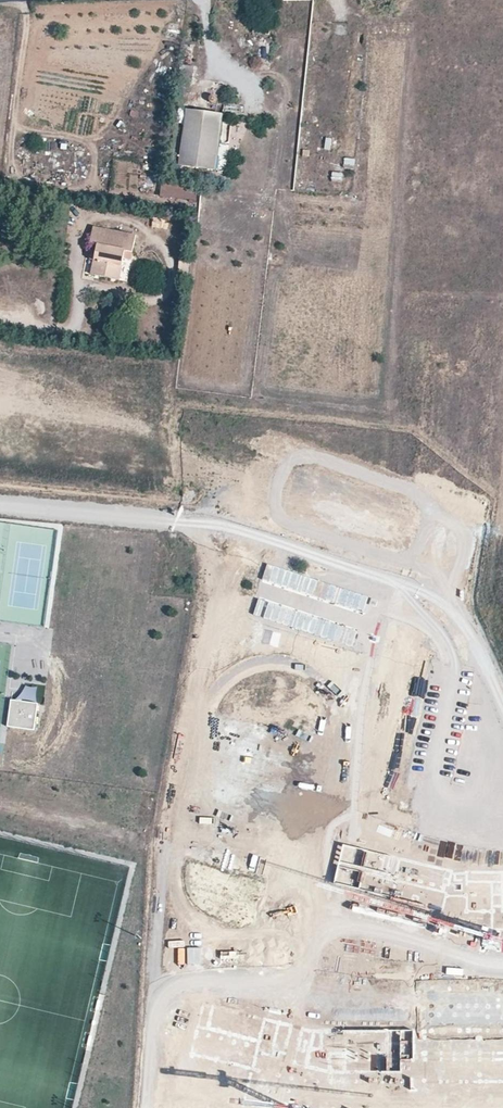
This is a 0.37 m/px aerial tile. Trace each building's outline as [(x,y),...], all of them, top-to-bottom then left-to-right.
[(270,27),(254,26),(253,33),(270,34),(270,27)] [(215,172),(223,115),(187,110),(185,126),(180,166),(180,167),(215,172)] [(180,166),(185,126),(177,125),(171,165),(180,166)] [(344,159),(343,166),(354,167),(355,160),(344,159)] [(331,182),(342,182),(342,173),(331,172),(331,182)] [(161,187),(160,198),(171,199),(172,188),(161,187)] [(136,236),(94,227),(90,244),(94,245),(98,246),(95,261),(92,275),(119,281),(122,267),(124,260),(131,262),(136,236)] [(130,269),(122,267),(119,281),(127,282),(130,269)] [(39,704),(12,701),(9,727),(35,731),(39,704)] [(456,873),(345,846),(337,886),(450,918),(502,918),(502,874),(456,873)] [(432,992),(432,1033),(502,1033),(502,992),(432,992)] [(315,1033),(205,1007),(191,1058),(251,1072),(283,1080),(298,1085),(424,1090),(424,1066),(424,1037),(315,1033)] [(424,1037),(424,1066),(424,1090),(502,1089),(502,1037),(424,1037)] [(251,1072),(242,1107),(276,1107),(283,1080),(251,1072)]
